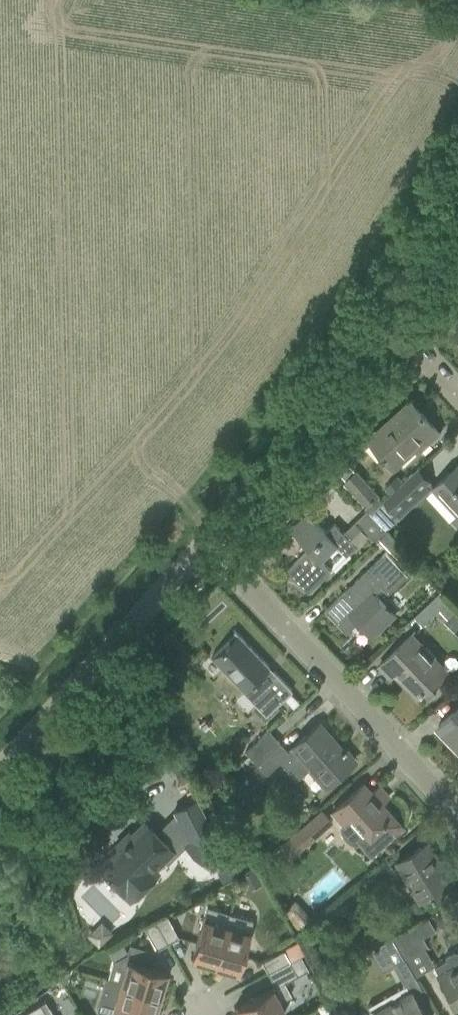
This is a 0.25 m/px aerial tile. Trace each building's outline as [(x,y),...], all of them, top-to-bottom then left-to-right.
[(418,450),(423,446),(437,433),(438,433),(439,432),(410,401),(389,420),(391,424),(372,442),(384,455),(381,458),(383,461),(386,458),(393,465),(414,446),(418,450)] [(433,487),(457,515),(457,463),(433,487)] [(417,468),(385,499),(397,512),(430,482),(417,468)] [(370,512),(382,501),(369,486),(356,471),(346,480),(368,504),(365,507),(367,509),(370,512)] [(350,539),(361,528),(375,542),(379,538),(387,531),(370,512),(367,509),(356,520),(343,532),(334,523),(326,532),(304,509),(287,526),(308,548),(286,570),(308,592),(332,570),(323,561),(338,546),(347,555),(357,546),(350,539)] [(387,531),(379,538),(399,559),(407,552),(387,531)] [(384,552),(339,596),(325,610),(326,611),(327,610),(347,632),(358,621),(372,635),(384,623),(385,624),(389,621),(388,620),(393,615),(380,600),(381,599),(374,593),(381,586),(388,593),(406,575),(384,552)] [(439,609),(448,618),(457,609),(440,591),(414,616),(422,625),(439,609)] [(223,670),(234,682),(265,715),(291,690),(273,671),(269,675),(265,670),(269,666),(234,629),(233,630),(236,633),(211,657),(212,658),(215,655),(227,667),(223,670)] [(418,696),(432,682),(446,669),(412,634),(379,666),(389,677),(394,671),(418,696)] [(437,727),(457,749),(457,707),(437,727)] [(318,723),(303,736),(287,750),(279,741),(257,763),(266,773),(280,761),(296,779),(309,768),(324,786),(354,760),(344,749),(346,748),(344,745),(338,751),(333,745),(335,742),(318,723)] [(246,751),(257,763),(279,741),(268,729),(246,751)] [(158,799),(172,812),(188,794),(174,781),(158,799)] [(363,784),(349,796),(332,811),(343,824),(340,827),(340,829),(341,832),(342,834),(344,836),(345,838),(347,839),(349,841),(351,842),(354,843),(357,840),(371,855),(387,841),(402,828),(380,803),(388,796),(379,786),(371,793),(363,784)] [(195,800),(174,810),(190,840),(184,846),(201,863),(219,844),(195,800)] [(306,843),(331,821),(320,809),(296,831),(281,845),(290,855),(305,842),(306,843)] [(99,867),(113,881),(130,898),(156,872),(151,867),(170,848),(145,822),(99,867)] [(433,895),(432,894),(449,884),(445,876),(446,876),(445,875),(442,877),(423,846),(427,844),(426,843),(409,854),(397,860),(420,898),(428,894),(430,897),(433,895)] [(385,858),(361,879),(370,889),(394,868),(385,858)] [(211,963),(227,911),(206,905),(192,955),(190,955),(190,956),(211,963)] [(237,969),(252,919),(227,911),(211,963),(238,971),(239,969),(237,969)] [(178,936),(166,914),(152,922),(164,944),(178,936)] [(427,916),(392,935),(405,958),(427,945),(422,937),(435,929),(427,916)] [(164,944),(152,922),(144,926),(156,948),(164,944)] [(367,1004),(372,1014),(373,1014),(423,1014),(411,995),(422,988),(415,976),(405,958),(392,935),(380,942),(393,965),(403,984),(367,1004)] [(164,971),(146,965),(150,951),(129,944),(123,964),(112,960),(105,980),(158,996),(166,970),(165,969),(164,971)] [(286,961),(280,950),(261,960),(267,971),(286,961)] [(445,987),(455,1004),(457,1002),(457,951),(454,951),(446,956),(447,958),(435,965),(434,965),(438,972),(440,977),(440,978),(445,987)] [(280,983),(307,968),(299,953),(286,961),(267,971),(275,985),(237,1006),(236,1005),(235,1005),(240,1014),(279,1014),(281,1014),(275,1002),(287,996),(280,983)] [(158,996),(105,980),(98,1002),(132,1012),(132,1011),(146,1014),(153,1014),(158,996)] [(44,1014),(38,1003),(18,1014),(43,1014),(44,1014)]
